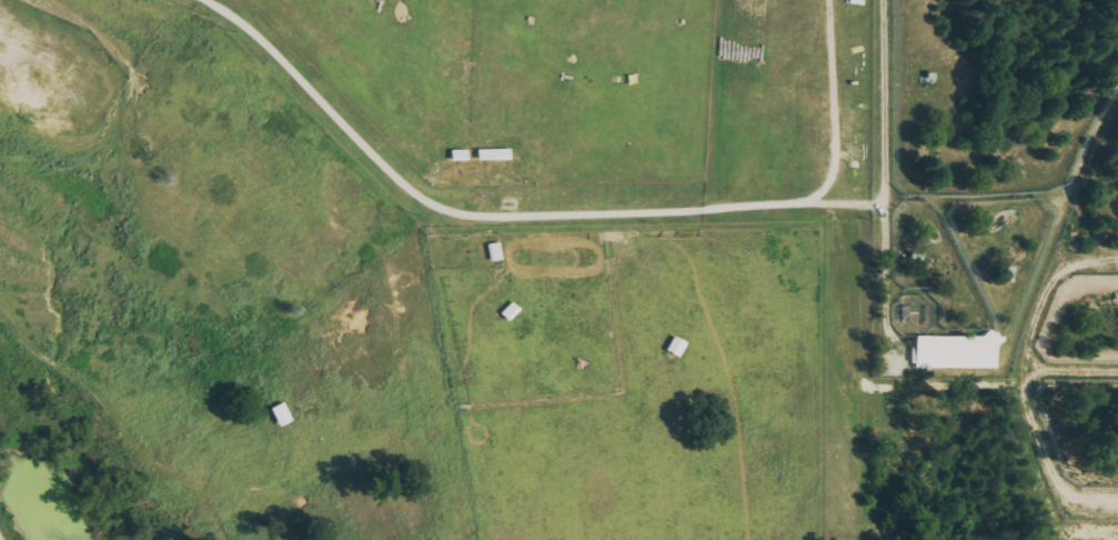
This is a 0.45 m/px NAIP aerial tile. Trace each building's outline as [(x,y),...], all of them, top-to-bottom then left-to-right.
[(508,160),(507,150),(475,151),(475,161),(508,160)] [(449,160),(464,160),(464,151),(449,152),(449,160)] [(488,262),(500,261),(498,243),(486,245),(488,262)] [(1005,283),(1013,283),(1013,266),(1004,267),(1005,283)] [(503,319),(515,310),(510,304),(498,313),(503,319)] [(911,336),(911,368),(993,369),(994,337),(911,336)] [(680,349),(682,343),(670,338),(665,352),(675,356),(677,348),(680,349)] [(290,422),(282,402),(268,408),(276,427),(290,422)]
